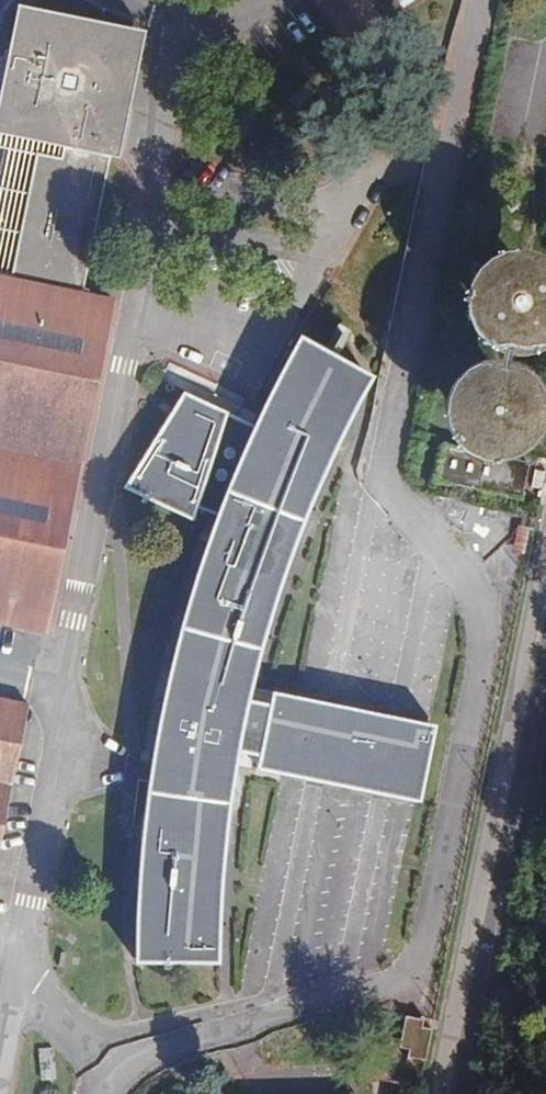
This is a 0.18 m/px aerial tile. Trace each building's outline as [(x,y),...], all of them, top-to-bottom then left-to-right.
[(389,35),(365,0),(324,0),(319,3),(357,57),(389,35)] [(0,277),(0,623),(44,632),(112,299),(82,293),(110,156),(118,157),(143,32),(18,7),(0,96),(0,133),(64,146),(62,159),(37,154),(11,279),(0,277)] [(514,275),(511,275),(507,275),(497,279),(489,287),(487,290),(485,296),(484,303),(484,307),(486,314),(489,320),(497,327),(500,329),(507,331),(517,332),(524,329),(527,328),(535,320),(537,317),(540,311),(540,300),(539,293),(537,290),(533,284),(530,282),(525,278),(521,277),(514,275)] [(416,802),(432,727),(272,695),(269,705),(244,699),(254,659),(273,594),(305,505),(333,443),(367,378),(300,341),(252,431),(229,421),(232,415),(183,393),(124,488),(192,520),(198,508),(218,516),(188,607),(177,648),(161,723),(154,761),(145,830),(140,886),(137,960),(214,960),(215,920),(219,854),(226,796),(234,751),(259,756),(257,769),(416,802)] [(496,382),(489,382),(485,382),(478,385),(475,386),(472,388),(467,394),(462,403),(462,414),(463,421),(465,424),(469,430),(472,433),(478,437),(485,439),(492,439),(495,439),(502,437),(505,435),(513,428),(518,418),(519,407),(517,400),(515,397),(514,394),(509,389),(503,385),(499,383),(496,382)] [(528,462),(443,445),(436,480),(521,498),(528,462)] [(531,487),(541,489),(545,471),(535,470),(531,487)] [(28,704),(0,698),(0,842),(28,704)] [(408,1050),(407,1057),(425,1060),(432,1029),(426,1028),(428,1018),(423,1017),(422,1019),(405,1016),(399,1048),(408,1050)]
